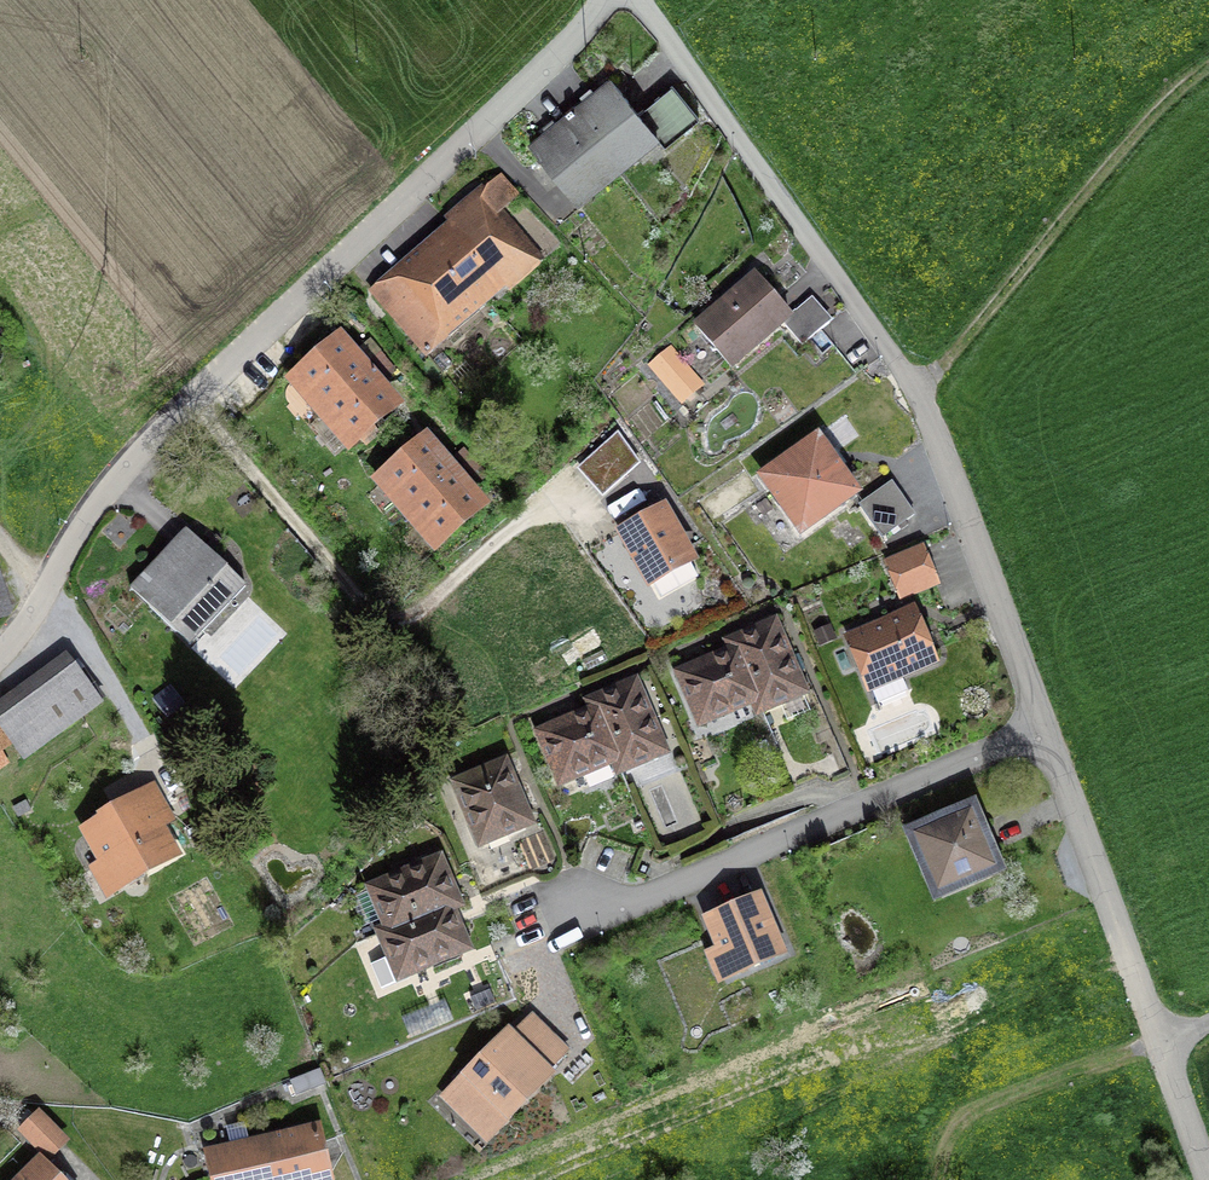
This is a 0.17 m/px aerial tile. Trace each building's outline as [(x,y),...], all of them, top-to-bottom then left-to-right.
[(609,78),(574,107),(624,165),(657,137),(666,146),(700,118),(672,85),(639,113),(609,78)] [(576,205),(624,165),(574,107),(527,147),(576,205)] [(481,185),(442,218),(449,225),(369,292),(426,359),(505,292),(508,296),(547,263),(504,211),(521,197),(502,174),(484,189),(481,185)] [(754,271),(692,323),(732,371),(795,319),(754,271)] [(797,319),(787,328),(803,347),(833,321),(812,297),(792,314),(797,319)] [(283,380),(315,418),(373,369),(340,331),(283,380)] [(367,358),(383,377),(393,369),(376,350),(367,358)] [(315,418),(348,456),(406,407),(373,369),(315,418)] [(863,495),(818,431),(756,475),(802,539),(863,495)] [(369,482),(401,518),(458,468),(427,432),(369,482)] [(619,434),(576,472),(602,497),(641,465),(619,434)] [(478,470),(462,451),(453,459),(470,478),(478,470)] [(401,518),(434,556),(492,506),(458,468),(401,518)] [(916,514),(892,480),(858,505),(882,538),(916,514)] [(774,507),(767,498),(756,506),(764,515),(774,507)] [(692,566),(699,563),(666,503),(616,531),(649,590),(654,587),(660,598),(698,577),(692,566)] [(246,585),(187,530),(130,591),(189,646),(246,585)] [(882,561),(898,601),(941,584),(924,544),(882,561)] [(14,617),(0,570),(0,620),(14,617)] [(901,679),(939,664),(914,606),(842,636),(867,696),(872,693),(877,704),(907,692),(901,679)] [(722,640),(726,649),(750,708),(755,718),(781,708),(787,723),(811,713),(805,698),(811,695),(778,616),(722,640)] [(836,641),(831,625),(813,631),(818,647),(836,641)] [(748,709),(750,708),(726,649),(671,671),(696,731),(701,729),(703,734),(724,725),(722,720),(725,718),(729,727),(752,718),(748,709)] [(67,653),(0,700),(0,771),(11,764),(3,753),(12,747),(23,762),(104,706),(67,653)] [(582,700),(586,708),(611,767),(616,779),(672,755),(638,676),(582,700)] [(184,706),(171,686),(152,699),(166,719),(184,706)] [(609,768),(611,767),(586,708),(532,732),(557,790),(585,778),(588,785),(612,775),(609,768)] [(817,745),(834,739),(827,723),(811,729),(817,745)] [(479,849),(535,824),(507,758),(450,782),(479,849)] [(106,901),(182,858),(165,828),(176,822),(154,784),(95,817),(97,819),(78,830),(96,862),(87,867),(106,901)] [(933,904),(1007,873),(975,800),(902,831),(933,904)] [(799,817),(797,812),(776,820),(778,826),(799,817)] [(402,930),(446,910),(455,906),(436,864),(372,893),(389,931),(400,926),(402,930)] [(762,892),(702,918),(715,948),(704,952),(719,988),(790,957),(762,892)] [(400,926),(389,931),(380,934),(390,958),(369,967),(380,991),(408,979),(406,974),(463,948),(446,910),(402,930),(400,926)] [(496,1006),(491,991),(466,999),(471,1015),(496,1006)] [(571,1052),(532,1014),(514,1033),(508,1027),(439,1097),(488,1145),(556,1076),(552,1072),(571,1052)] [(38,1109),(17,1129),(49,1162),(70,1142),(38,1109)] [(201,1150),(208,1179),(334,1179),(321,1123),(248,1140),(245,1124),(226,1128),(229,1144),(201,1150)] [(12,1179),(62,1179),(37,1155),(12,1179)]
